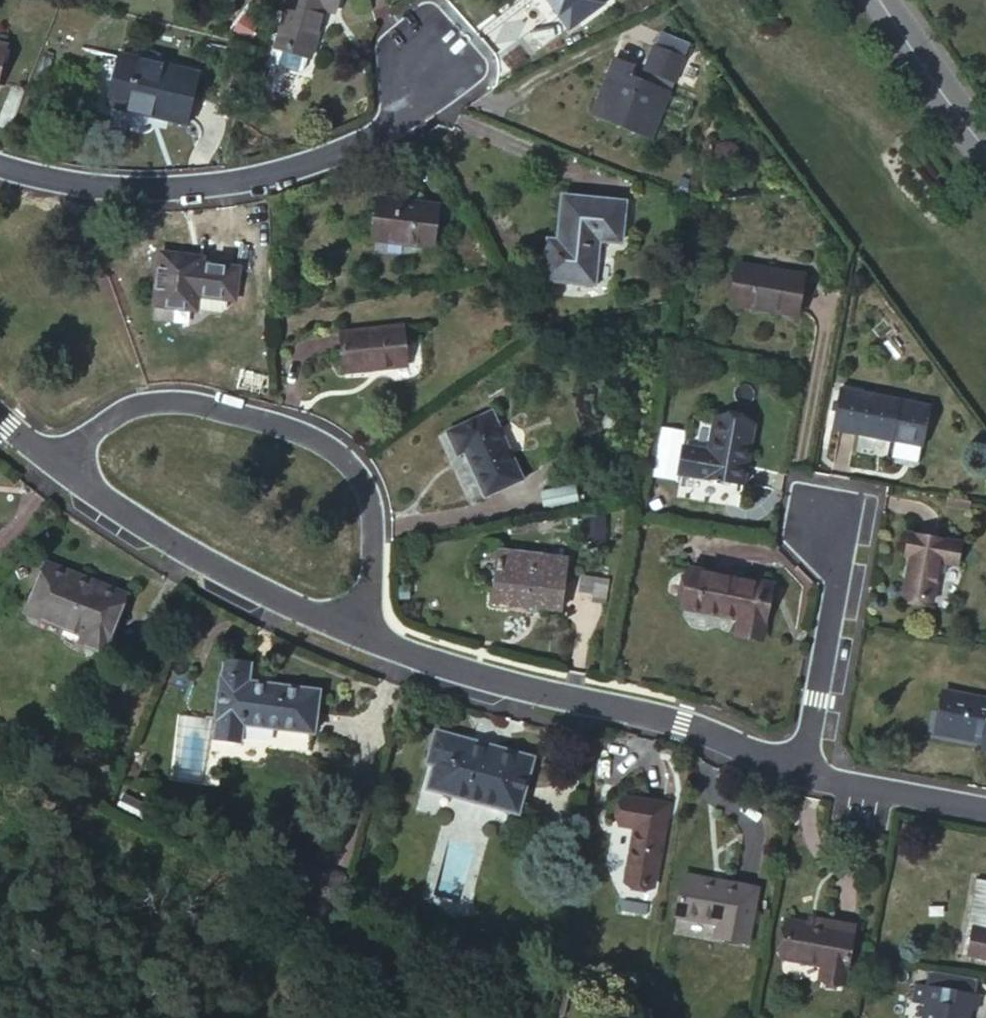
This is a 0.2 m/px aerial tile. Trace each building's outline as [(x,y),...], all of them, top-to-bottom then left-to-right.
[(312,58),(325,12),(334,15),(338,0),(295,0),(280,50),(281,50),(311,58),(312,58)] [(560,16),(566,12),(557,0),(548,0),(560,16)] [(566,12),(560,16),(570,31),(605,6),(601,0),(557,0),(566,12)] [(664,38),(657,53),(685,65),(692,49),(664,38)] [(311,58),(281,50),(277,66),(280,70),(302,76),(307,73),(311,58)] [(647,77),(675,89),(685,65),(657,53),(647,77)] [(200,74),(120,54),(108,105),(188,124),(200,74)] [(616,66),(601,103),(619,110),(615,119),(639,129),(642,120),(659,127),(670,100),(631,83),(635,74),(616,66)] [(9,123),(18,99),(2,93),(0,98),(0,120),(9,123)] [(619,110),(601,103),(594,118),(653,142),(659,127),(642,120),(639,129),(615,119),(619,110)] [(628,206),(566,201),(560,260),(550,259),(548,284),(597,288),(601,244),(624,246),(628,206)] [(438,211),(381,203),(375,242),(432,250),(438,211)] [(190,260),(161,256),(154,307),(214,316),(220,310),(222,300),(229,301),(233,272),(202,268),(190,266),(190,260)] [(804,276),(740,266),(735,307),(799,317),(804,276)] [(403,328),(340,335),(343,375),(407,369),(403,328)] [(902,396),(842,385),(835,427),(894,438),(894,437),(924,443),(931,402),(901,397),(902,396)] [(493,414),(447,436),(459,460),(465,457),(487,502),(526,484),(493,414)] [(753,425),(714,418),(708,453),(700,451),(697,477),(743,486),(753,425)] [(539,495),(542,512),(577,507),(574,490),(539,495)] [(970,542),(916,533),(912,556),(919,558),(912,597),(941,602),(947,562),(965,566),(970,542)] [(569,562),(501,552),(493,604),(562,613),(569,562)] [(125,599),(46,566),(26,615),(78,638),(76,645),(102,656),(125,599)] [(772,584),(691,569),(685,608),(740,619),(738,635),(763,639),(772,584)] [(243,660),(219,651),(213,669),(210,668),(196,707),(199,709),(192,726),(215,734),(221,716),(289,740),(302,701),(237,677),(243,660)] [(937,710),(946,712),(942,729),(982,737),(981,743),(980,747),(985,748),(985,701),(940,692),(937,710)] [(932,733),(981,743),(982,737),(942,729),(946,712),(937,710),(932,733)] [(515,815),(529,763),(437,739),(429,769),(436,771),(430,792),(515,815)] [(672,793),(630,785),(625,812),(638,815),(629,869),(658,874),(672,793)] [(302,859),(292,887),(334,903),(344,875),(302,859)] [(764,875),(690,862),(682,905),(725,913),(723,925),(755,930),(764,875)] [(810,918),(809,926),(857,935),(858,927),(810,918)] [(809,926),(792,923),(785,961),(825,969),(823,982),(848,986),(857,935),(809,926)] [(976,931),(971,958),(985,961),(985,932),(976,931)] [(985,981),(919,968),(917,981),(982,993),(985,981)] [(917,981),(913,998),(927,1000),(924,1017),(971,1017),(972,1007),(980,1009),(982,993),(917,981)]
